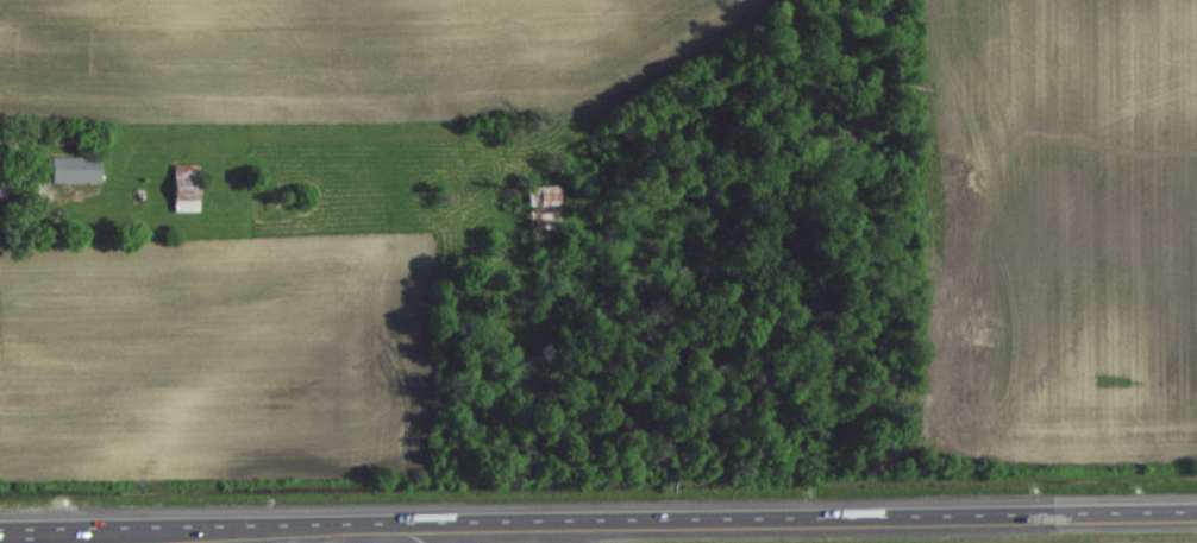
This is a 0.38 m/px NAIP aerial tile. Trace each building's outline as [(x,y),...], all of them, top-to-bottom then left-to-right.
[(49,158),(49,184),(99,184),(99,158),(49,158)] [(173,212),(198,212),(198,165),(173,165),(173,212)]
